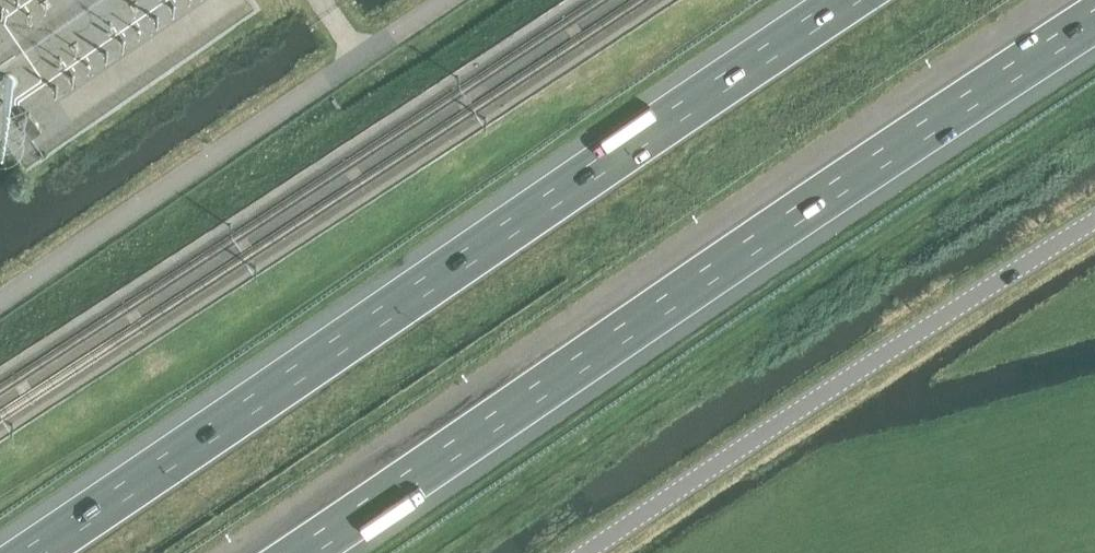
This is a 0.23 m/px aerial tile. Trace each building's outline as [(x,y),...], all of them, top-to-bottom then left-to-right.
[(15,88),(17,86),(18,84),(18,81),(18,79),(17,76),(15,74),(12,73),(10,72),(8,72),(5,73),(3,75),(1,77),(0,80),(0,83),(1,85),(2,87),(4,89),(7,90),(10,90),(13,89),(15,88)] [(29,111),(19,118),(31,136),(42,129),(29,111)]
